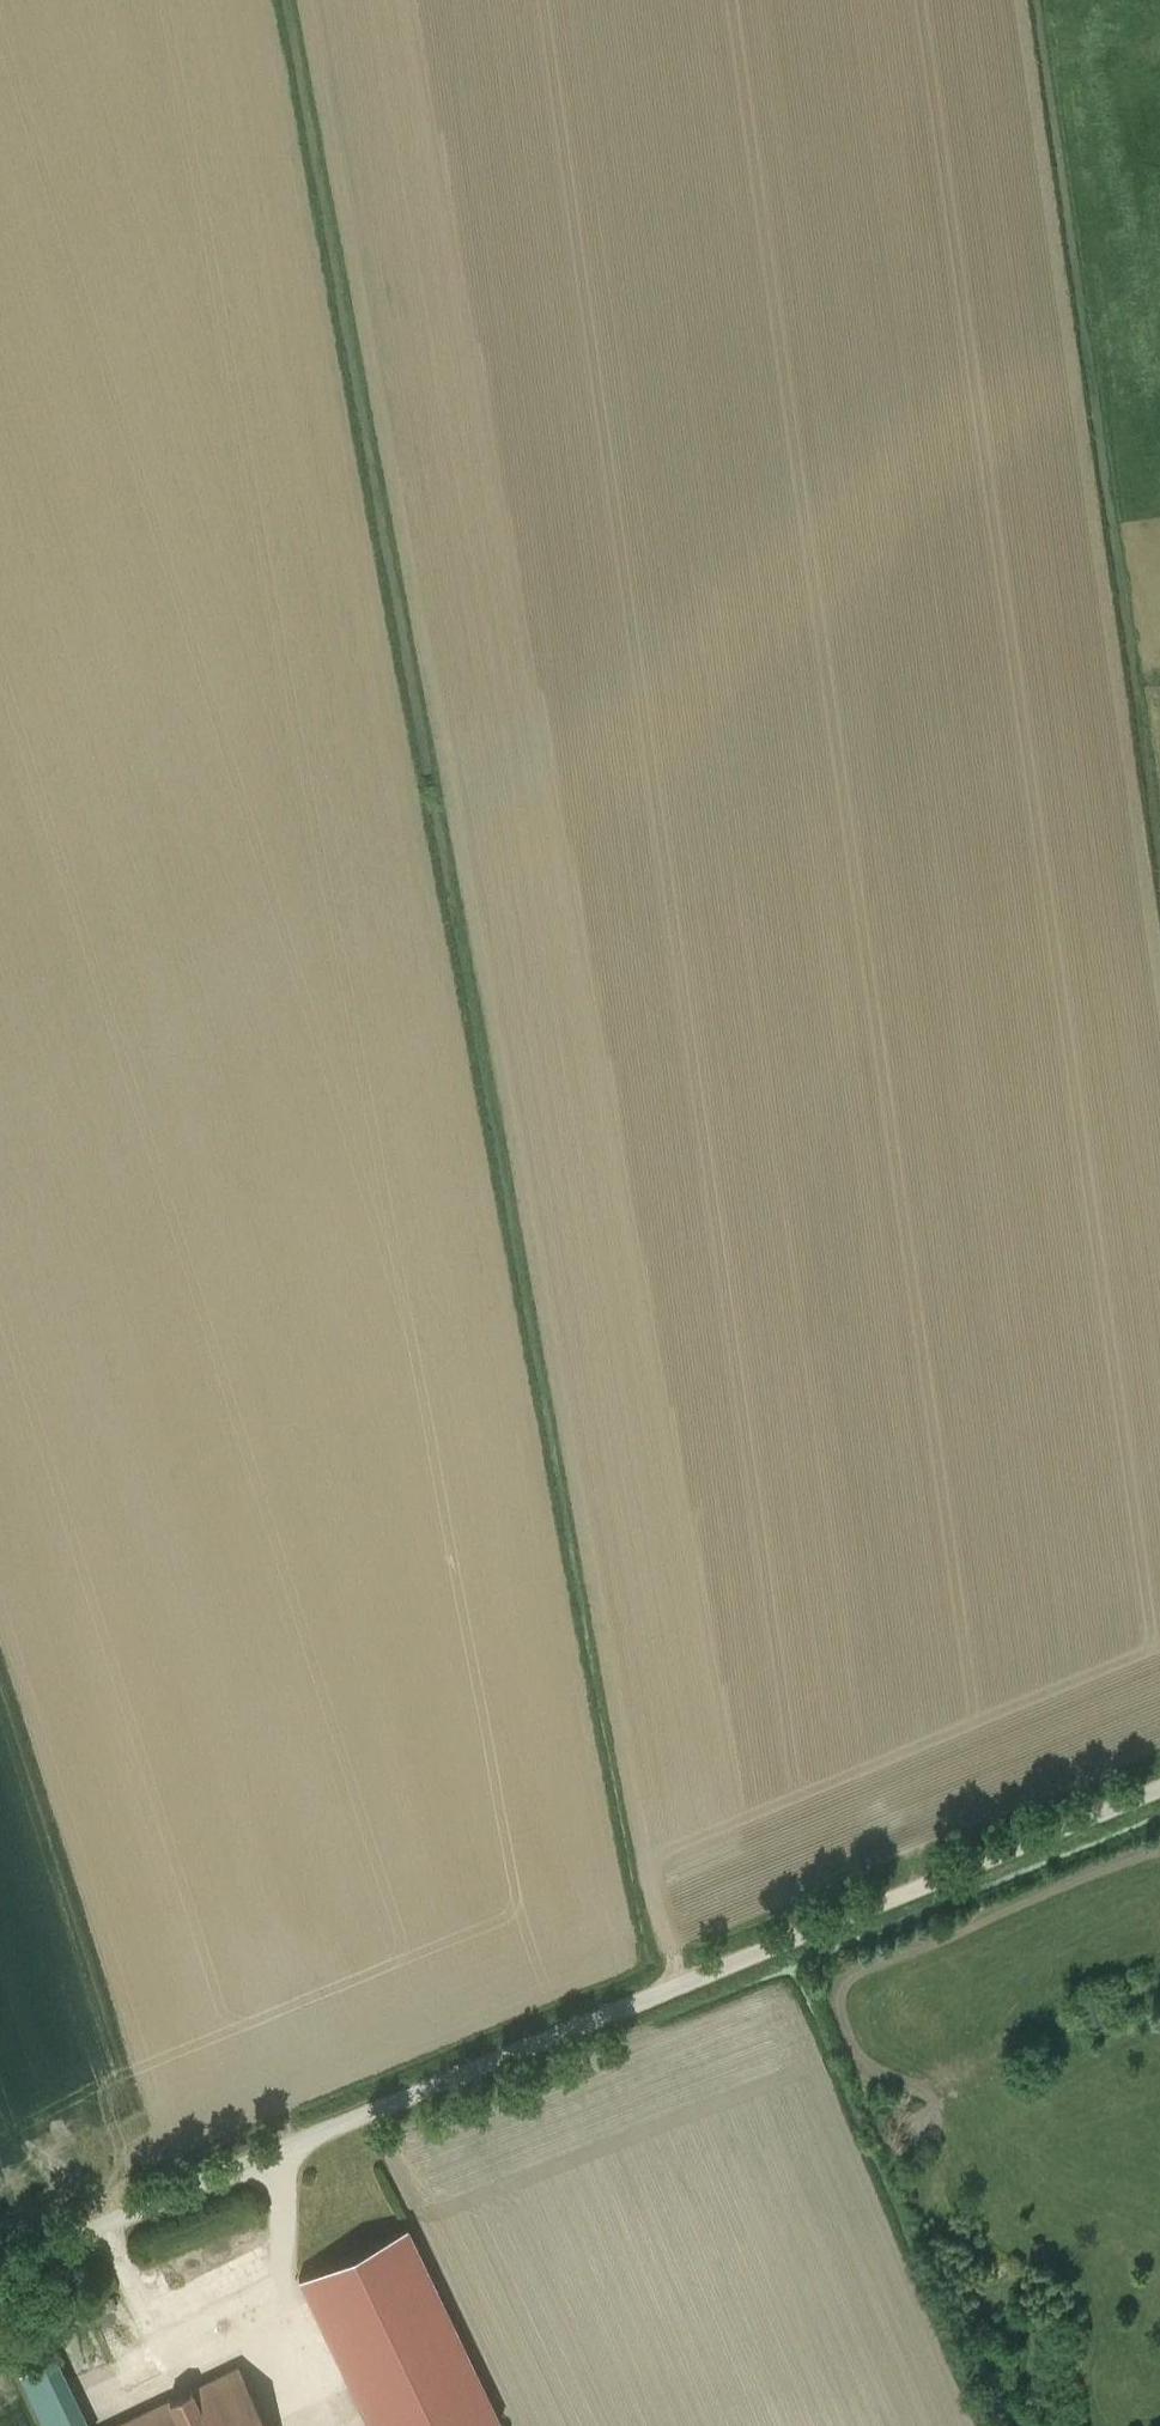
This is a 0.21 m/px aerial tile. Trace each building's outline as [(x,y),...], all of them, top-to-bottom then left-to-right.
[(371,2425),(490,2425),(502,2421),(408,2224),(300,2276),(371,2425)] [(238,2366),(112,2425),(267,2425),(238,2366)]
